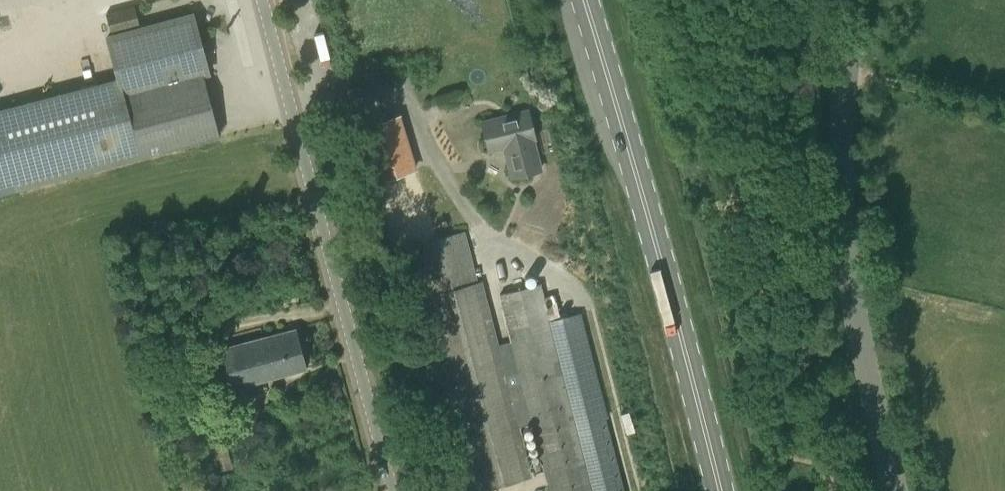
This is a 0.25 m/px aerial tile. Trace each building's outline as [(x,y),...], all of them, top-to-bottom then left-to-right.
[(135,6),(106,14),(111,33),(140,25),(135,6)] [(190,74),(202,71),(197,55),(204,54),(193,14),(107,37),(118,78),(145,71),(149,85),(190,74)] [(219,136),(202,71),(190,74),(149,85),(145,71),(118,78),(88,85),(108,165),(219,136)] [(534,138),(527,110),(480,122),(488,150),(504,146),(512,177),(539,170),(531,139),(534,138)] [(414,168),(398,117),(363,127),(379,179),(414,168)] [(510,341),(493,345),(463,231),(414,243),(467,451),(445,457),(454,490),(472,490),(477,490),(527,476),(515,427),(532,423),(510,341)] [(580,311),(549,319),(539,282),(498,293),(510,341),(532,423),(549,490),(626,490),(580,311)] [(232,388),(306,369),(295,328),(221,348),(232,388)]
